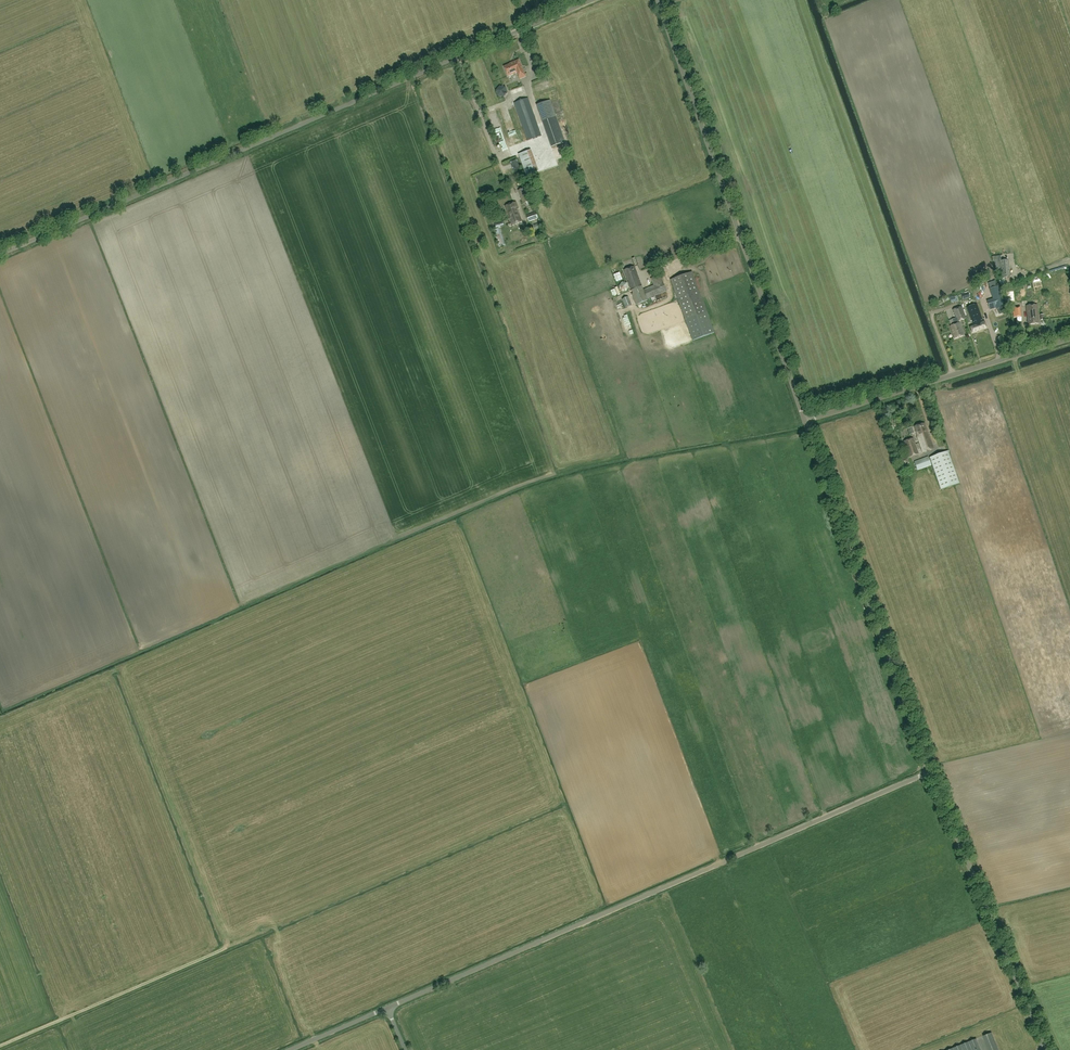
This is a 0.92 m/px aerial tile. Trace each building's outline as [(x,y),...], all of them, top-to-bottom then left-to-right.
[(511,63),(512,63),(504,66),(508,76),(517,72),(519,79),(525,77),(519,60),(511,63)] [(505,87),(500,86),(496,90),(498,96),(503,97),(507,92),(505,87)] [(528,98),(514,103),(527,141),(541,136),(528,98)] [(556,117),(550,100),(537,105),(542,121),(556,117)] [(565,142),(556,117),(542,121),(544,127),(551,147),(565,142)] [(546,149),(536,152),(542,171),(552,167),(546,149)] [(538,171),(531,150),(519,154),(526,176),(538,171)] [(523,203),(531,200),(526,187),(518,191),(523,203)] [(546,206),(539,189),(531,192),(538,209),(546,206)] [(517,209),(519,209),(516,202),(505,206),(512,226),(522,222),(517,209)] [(529,222),(538,219),(535,212),(526,215),(529,222)] [(499,229),(493,231),(499,248),(505,245),(499,229)] [(512,240),(521,237),(518,231),(510,234),(512,240)] [(1001,278),(1010,277),(1008,260),(999,261),(1001,278)] [(641,285),(634,266),(624,270),(633,294),(632,294),(636,305),(647,300),(647,299),(666,291),(658,271),(649,275),(654,285),(643,289),(642,285),(641,285)] [(623,279),(620,272),(614,274),(617,281),(623,279)] [(692,272),(670,280),(691,340),(713,332),(692,272)] [(620,291),(625,291),(629,287),(627,283),(622,281),(618,286),(620,291)] [(993,299),(987,301),(990,309),(996,307),(997,309),(998,309),(1005,307),(998,286),(990,289),(993,299)] [(1015,301),(1014,291),(1006,292),(1007,302),(1015,301)] [(625,307),(632,305),(628,296),(622,299),(625,307)] [(970,326),(972,333),(987,328),(985,322),(983,322),(977,304),(967,307),(973,325),(970,326)] [(1037,305),(1026,306),(1028,325),(1039,324),(1037,305)] [(953,310),(956,318),(957,322),(965,319),(966,319),(965,317),(961,307),(953,310)] [(1020,307),(1013,308),(1015,318),(1022,317),(1020,307)] [(954,325),(950,326),(955,338),(964,335),(960,323),(958,323),(957,322),(956,318),(952,319),(954,325)] [(922,452),(934,449),(928,431),(927,431),(924,423),(914,427),(917,436),(922,452)] [(904,441),(909,458),(919,454),(913,438),(904,441)] [(948,451),(929,457),(941,490),(960,483),(948,451)] [(899,461),(901,466),(906,467),(909,463),(908,458),(902,457),(899,461)] [(914,462),(917,471),(931,466),(928,457),(914,462)] [(991,1033),(983,1036),(989,1049),(998,1049),(991,1033)] [(976,1039),(948,1049),(981,1049),(976,1039)]
